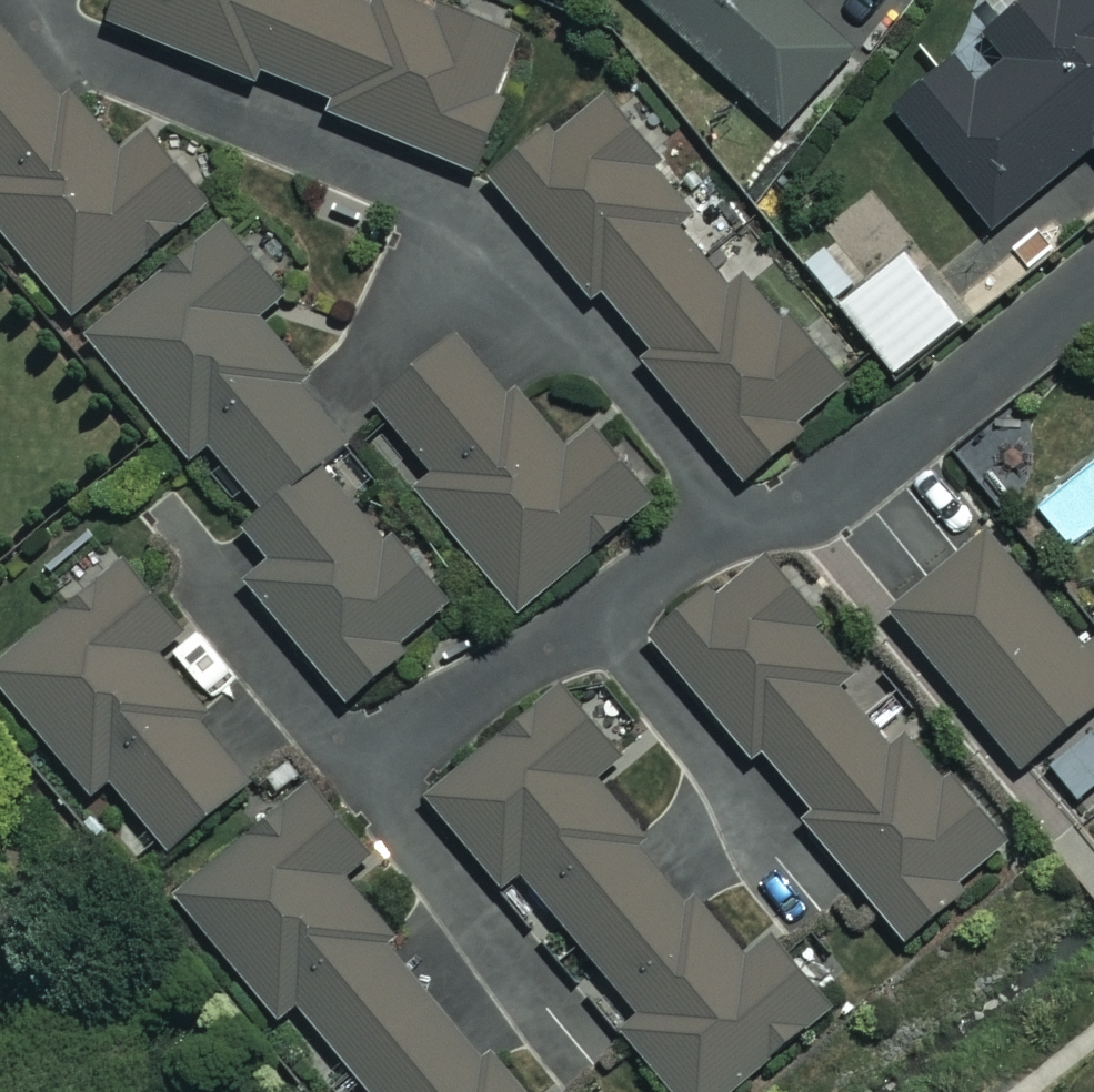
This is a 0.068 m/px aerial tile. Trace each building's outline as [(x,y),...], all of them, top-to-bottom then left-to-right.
[(98,13),(253,79),(258,66),(331,97),(326,108),(469,169),(523,41),(426,0),(380,0),(379,2),(374,0),(104,0),(98,13)] [(781,127),(853,50),(799,0),(646,0),(781,127)] [(889,103),(990,228),(1093,145),(1093,146),(1093,0),(1017,0),(889,103)] [(214,200),(136,108),(103,135),(0,13),(0,235),(71,320),(214,200)] [(690,206),(584,88),(486,176),(644,353),(638,359),(741,474),(846,381),(753,277),(735,293),(672,222),(690,206)] [(359,433),(259,314),(288,289),(214,200),(71,320),(194,465),(211,451),(256,505),(237,522),(271,562),(246,582),(344,698),(452,607),(327,460),(359,433)] [(959,320),(904,250),(839,302),(894,371),(959,320)] [(370,384),(433,474),(414,487),(502,616),(664,504),(603,417),(564,445),(473,313),(370,384)] [(987,536),(892,615),(1019,767),(1093,705),(1093,664),(987,536)] [(853,660),(758,551),(651,644),(752,760),(760,753),(812,812),(801,822),(901,937),(1009,843),(963,791),(953,800),(889,726),(878,734),(831,680),(853,660)] [(242,692),(237,672),(196,621),(186,630),(125,556),(0,657),(0,684),(88,793),(107,777),(163,847),(287,747),(242,692)] [(557,687),(425,799),(501,889),(519,874),(637,1014),(617,1031),(669,1091),(729,1091),(829,1007),(762,929),(733,954),(590,785),(620,760),(557,687)] [(306,774),(168,888),(276,1019),(295,1003),(367,1091),(532,1091),(503,1056),(517,1044),(482,1000),(451,1025),(334,883),(371,853),(306,774)]
